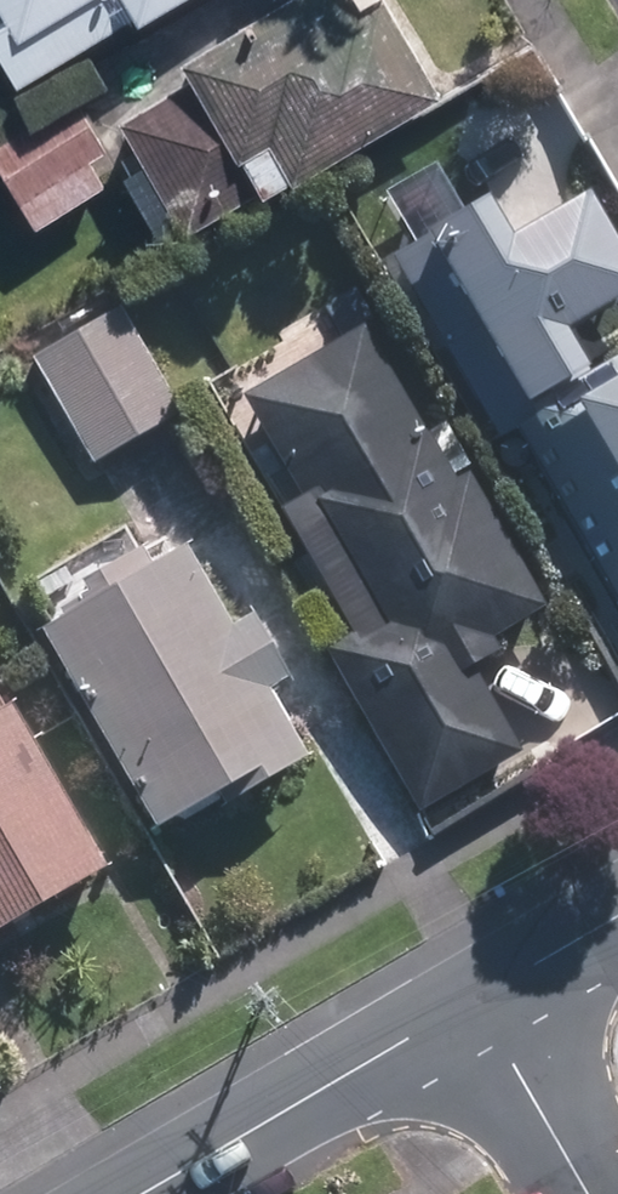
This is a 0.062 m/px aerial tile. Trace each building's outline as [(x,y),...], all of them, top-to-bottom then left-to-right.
[(1,17),(31,70),(52,58),(54,60),(162,0),(18,0),(21,6),(1,17)] [(451,85),(402,0),(273,0),(194,45),(206,68),(133,109),(197,221),(272,178),(275,184),(451,85)] [(0,139),(0,141),(44,212),(125,163),(80,90),(0,139)] [(404,245),(509,430),(539,414),(532,401),(609,358),(587,317),(617,300),(617,200),(607,181),(532,223),(511,185),(404,245)] [(132,305),(43,353),(98,454),(188,406),(132,305)] [(467,476),(374,318),(251,390),(310,490),(292,501),(366,626),(330,647),(425,807),(531,745),(482,662),(511,645),(503,631),(558,599),(481,468),(467,476)] [(525,426),(617,593),(617,374),(525,426)] [(269,604),(248,616),(204,537),(57,618),(168,818),(315,738),(281,676),(303,664),(269,604)] [(0,711),(0,932),(122,863),(27,695),(0,711)]
